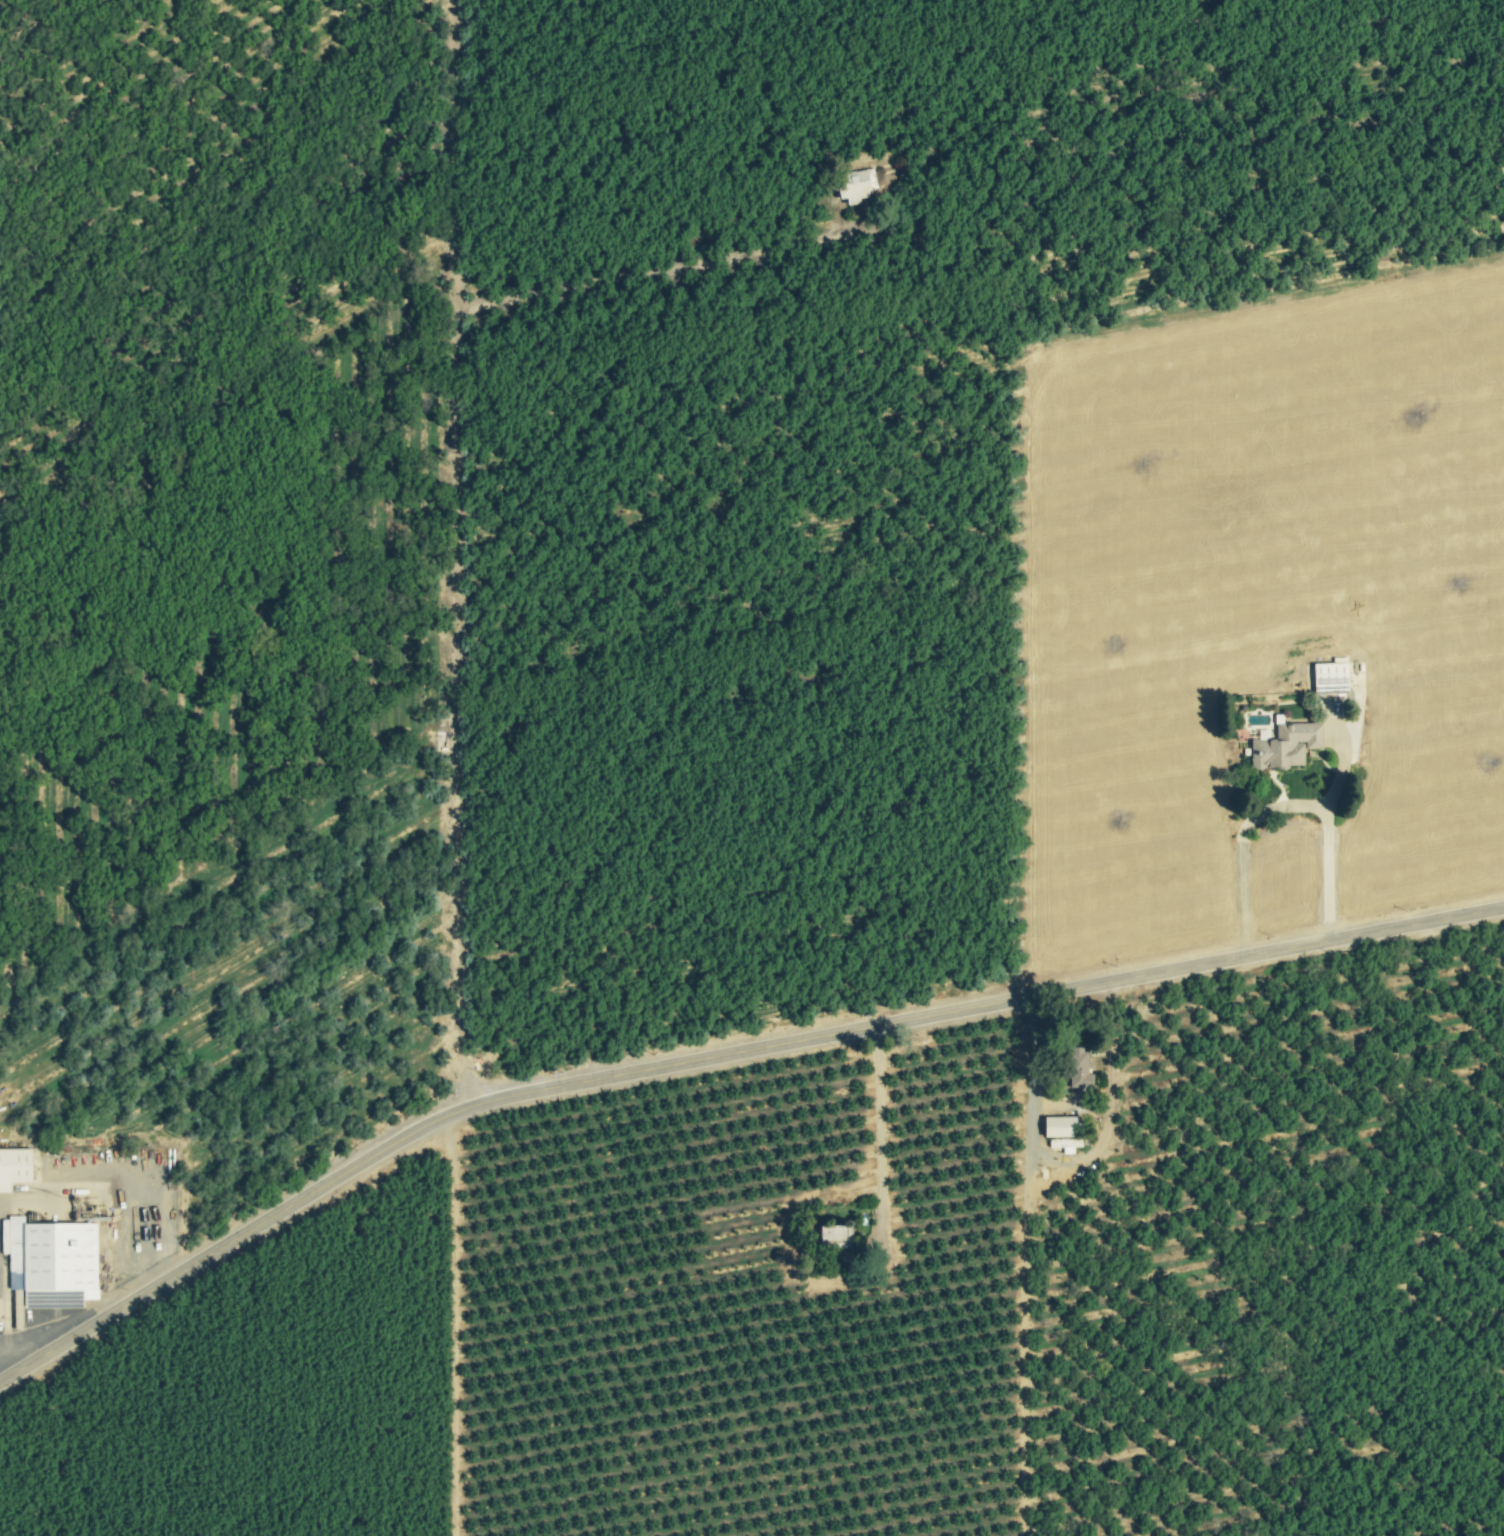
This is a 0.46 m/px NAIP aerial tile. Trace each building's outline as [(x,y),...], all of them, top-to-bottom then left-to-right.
[(875,199),(873,170),(843,172),(844,201),(875,199)] [(1310,664),(1310,694),(1343,693),(1342,663),(1310,664)] [(1272,723),(1272,739),(1245,739),(1245,768),(1300,768),(1299,747),(1317,747),(1317,723),(1272,723)] [(1060,1052),(1061,1076),(1065,1076),(1065,1088),(1088,1087),(1088,1074),(1083,1074),(1083,1051),(1060,1052)] [(1037,1138),(1072,1137),(1071,1117),(1036,1118),(1037,1138)] [(15,1193),(15,1183),(36,1183),(36,1149),(0,1149),(0,1193),(15,1193)] [(99,1223),(26,1224),(26,1217),(3,1218),(3,1254),(10,1254),(11,1291),(16,1291),(17,1329),(26,1328),(26,1309),(87,1309),(87,1300),(100,1300),(99,1223)]
